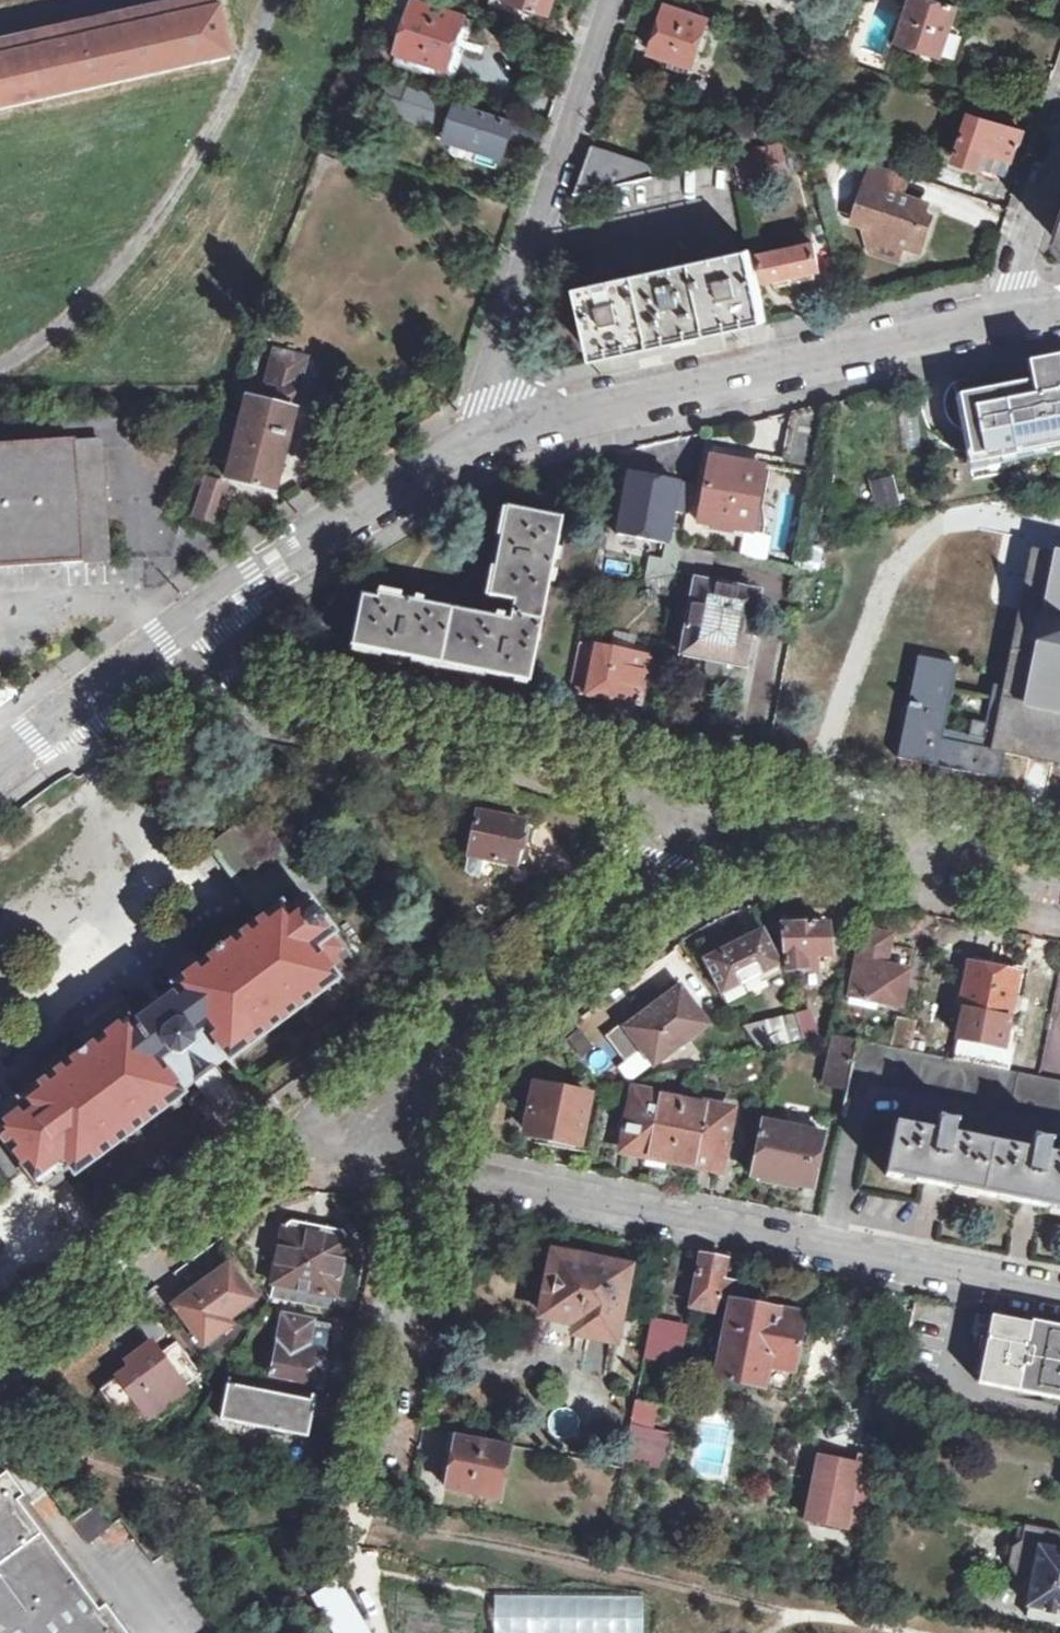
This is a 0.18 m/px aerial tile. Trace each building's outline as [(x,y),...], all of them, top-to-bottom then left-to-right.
[(231,59),(218,0),(185,0),(0,42),(0,110),(231,59)] [(488,3),(525,15),(528,5),(551,13),(555,0),(489,0),(488,3)] [(902,39),(946,54),(961,6),(940,0),(914,0),(902,39)] [(417,2),(399,54),(449,71),(467,18),(417,2)] [(652,52),(696,66),(711,21),(668,6),(652,52)] [(409,99),(413,86),(386,77),(382,90),(409,99)] [(541,146),(546,129),(516,120),(515,123),(454,103),(456,100),(413,86),(409,99),(403,115),(506,148),(510,137),(541,146)] [(973,116),(957,160),(1009,177),(1024,132),(973,116)] [(740,152),(746,185),(785,177),(777,144),(740,152)] [(656,174),(658,164),(593,145),(576,194),(656,174)] [(875,162),(857,219),(868,222),(873,244),(899,237),(905,239),(924,246),(932,224),(923,221),(925,212),(929,202),(904,194),(910,174),(875,162)] [(925,212),(923,221),(932,224),(935,216),(925,212)] [(873,244),(871,252),(898,261),(905,239),(899,237),(873,244)] [(822,266),(816,241),(764,252),(770,277),(822,266)] [(594,352),(766,314),(751,248),(579,287),(594,352)] [(274,349),(266,383),(280,386),(275,405),(247,398),(242,422),(227,418),(217,457),(233,460),(228,479),(274,491),(310,358),(274,349)] [(1032,363),(1035,382),(1059,377),(1059,369),(1059,367),(1058,359),(1032,363)] [(990,391),(993,406),(1059,393),(1059,377),(1035,382),(990,391)] [(993,406),(990,391),(958,397),(967,444),(971,465),(988,461),(987,455),(1016,450),(1018,456),(1034,452),(1033,446),(1059,441),(1059,393),(993,406)] [(100,437),(0,444),(0,568),(109,561),(100,437)] [(699,520),(752,529),(764,467),(712,457),(699,520)] [(892,474),(867,482),(877,513),(902,505),(892,474)] [(672,519),(672,518),(679,484),(629,475),(618,529),(655,535),(668,538),(672,519)] [(215,522),(226,485),(206,479),(195,516),(215,522)] [(485,617),(378,596),(377,600),(362,597),(352,648),(529,684),(562,520),(506,510),(485,617)] [(687,522),(672,519),(668,538),(655,535),(647,576),(677,570),(678,568),(683,543),(687,522)] [(897,758),(1000,779),(1006,749),(1059,761),(1059,553),(1033,547),(998,724),(975,719),(972,732),(948,727),(961,661),(920,654),(897,758)] [(700,580),(686,650),(746,661),(761,590),(700,580)] [(571,690),(641,703),(650,653),(631,649),(633,634),(606,630),(603,644),(581,640),(571,690)] [(209,844),(261,913),(310,876),(260,807),(209,844)] [(481,812),(472,855),(516,864),(525,821),(481,812)] [(29,1245),(51,1229),(65,1218),(42,1189),(74,1166),(79,1172),(187,1091),(186,1088),(224,1059),(226,1063),(339,978),(332,970),(352,955),(309,898),(290,912),(285,905),(182,982),(187,989),(129,1032),(122,1026),(23,1100),(30,1108),(0,1130),(36,1177),(0,1205),(29,1245)] [(783,925),(794,966),(808,965),(809,968),(820,967),(819,954),(828,953),(828,924),(783,925)] [(864,925),(852,995),(905,1005),(914,969),(889,965),(895,932),(864,925)] [(704,959),(721,994),(782,965),(765,930),(704,959)] [(973,962),(965,1005),(971,1006),(959,1060),(1011,1071),(1023,1017),(1014,1015),(1022,972),(973,962)] [(643,1049),(656,1065),(708,1024),(680,988),(628,1027),(624,1022),(606,1036),(626,1062),(643,1049)] [(800,1014),(809,1042),(824,1038),(816,1010),(800,1014)] [(747,1028),(765,1052),(780,1049),(809,1042),(800,1014),(747,1028)] [(913,1051),(918,1020),(900,1017),(895,1048),(913,1051)] [(849,1087),(854,1069),(860,1040),(837,1035),(828,1082),(849,1087)] [(1040,1077),(1011,1071),(959,1060),(913,1051),(895,1048),(860,1040),(854,1069),(1027,1103),(1059,1109),(1059,1081),(1040,1077)] [(579,1152),(591,1094),(536,1083),(526,1131),(555,1137),(553,1146),(579,1152)] [(671,1160),(683,1098),(635,1089),(629,1122),(624,1151),(671,1160)] [(721,1169),(732,1107),(683,1098),(671,1160),(721,1169)] [(1050,1153),(1052,1139),(1039,1136),(1037,1150),(955,1133),(958,1120),(945,1117),(941,1131),(898,1123),(888,1174),(930,1183),(942,1186),(1024,1202),(1037,1204),(1059,1209),(1059,1155),(1050,1153)] [(813,1188),(824,1132),(765,1119),(753,1176),(813,1188)] [(23,1167),(0,1133),(0,1182),(23,1167)] [(271,1297),(334,1310),(348,1240),(346,1240),(346,1236),(342,1231),(292,1221),(287,1225),(286,1229),(284,1229),(271,1297)] [(542,1314),(578,1323),(576,1333),(614,1340),(621,1306),(628,1272),(587,1264),(588,1256),(563,1251),(561,1259),(554,1256),(547,1292),(542,1314)] [(702,1255),(693,1306),(711,1310),(714,1296),(722,1297),(734,1293),(737,1281),(723,1278),(727,1260),(702,1255)] [(176,1306),(204,1346),(233,1324),(230,1319),(256,1299),(230,1266),(176,1306)] [(764,1387),(768,1364),(795,1369),(805,1315),(732,1301),(717,1378),(764,1387)] [(287,1316),(275,1376),(320,1385),(328,1343),(312,1339),(314,1322),(287,1316)] [(1032,1322),(1031,1327),(992,1319),(979,1382),(1059,1398),(1059,1327),(1032,1322)] [(652,1321),(646,1356),(683,1364),(689,1328),(652,1321)] [(202,1375),(177,1341),(162,1353),(187,1385),(202,1375)] [(153,1343),(130,1360),(138,1372),(125,1382),(147,1411),(152,1417),(188,1390),(153,1343)] [(147,1411),(125,1382),(111,1393),(125,1412),(141,1416),(147,1411)] [(230,1384),(222,1420),(309,1437),(317,1396),(302,1393),(300,1398),(230,1384)] [(627,1459),(667,1466),(672,1429),(656,1425),(659,1403),(638,1399),(627,1459)] [(460,1435),(450,1486),(502,1496),(512,1445),(460,1435)] [(809,1523),(865,1533),(878,1462),(860,1459),(858,1467),(839,1463),(838,1467),(821,1463),(809,1523)] [(7,1472),(0,1477),(0,1632),(127,1632),(7,1472)] [(114,1525),(113,1525),(98,1504),(72,1523),(88,1544),(114,1525)] [(1020,1574),(1037,1577),(1031,1605),(1037,1607),(1036,1614),(1059,1619),(1059,1532),(1029,1525),(1026,1540),(1017,1546),(1013,1565),(1020,1574)] [(645,1594),(495,1594),(495,1632),(645,1632),(645,1594)]
